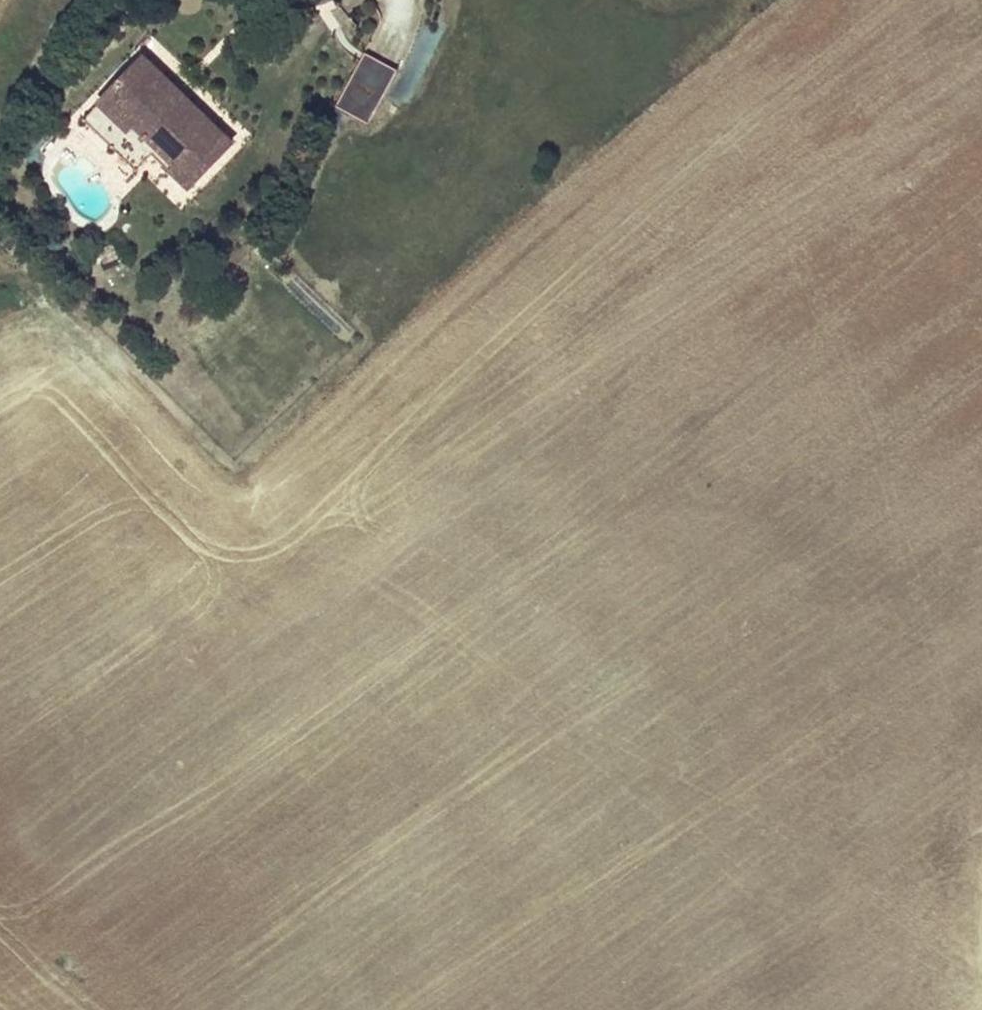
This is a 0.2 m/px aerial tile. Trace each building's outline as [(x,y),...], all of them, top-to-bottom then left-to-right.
[(371,124),(398,68),(364,52),(337,107),(371,124)] [(213,125),(141,59),(87,117),(119,147),(130,134),(150,153),(170,172),(189,190),(233,143),(213,125)] [(150,153),(130,134),(119,147),(139,165),(150,153)]
